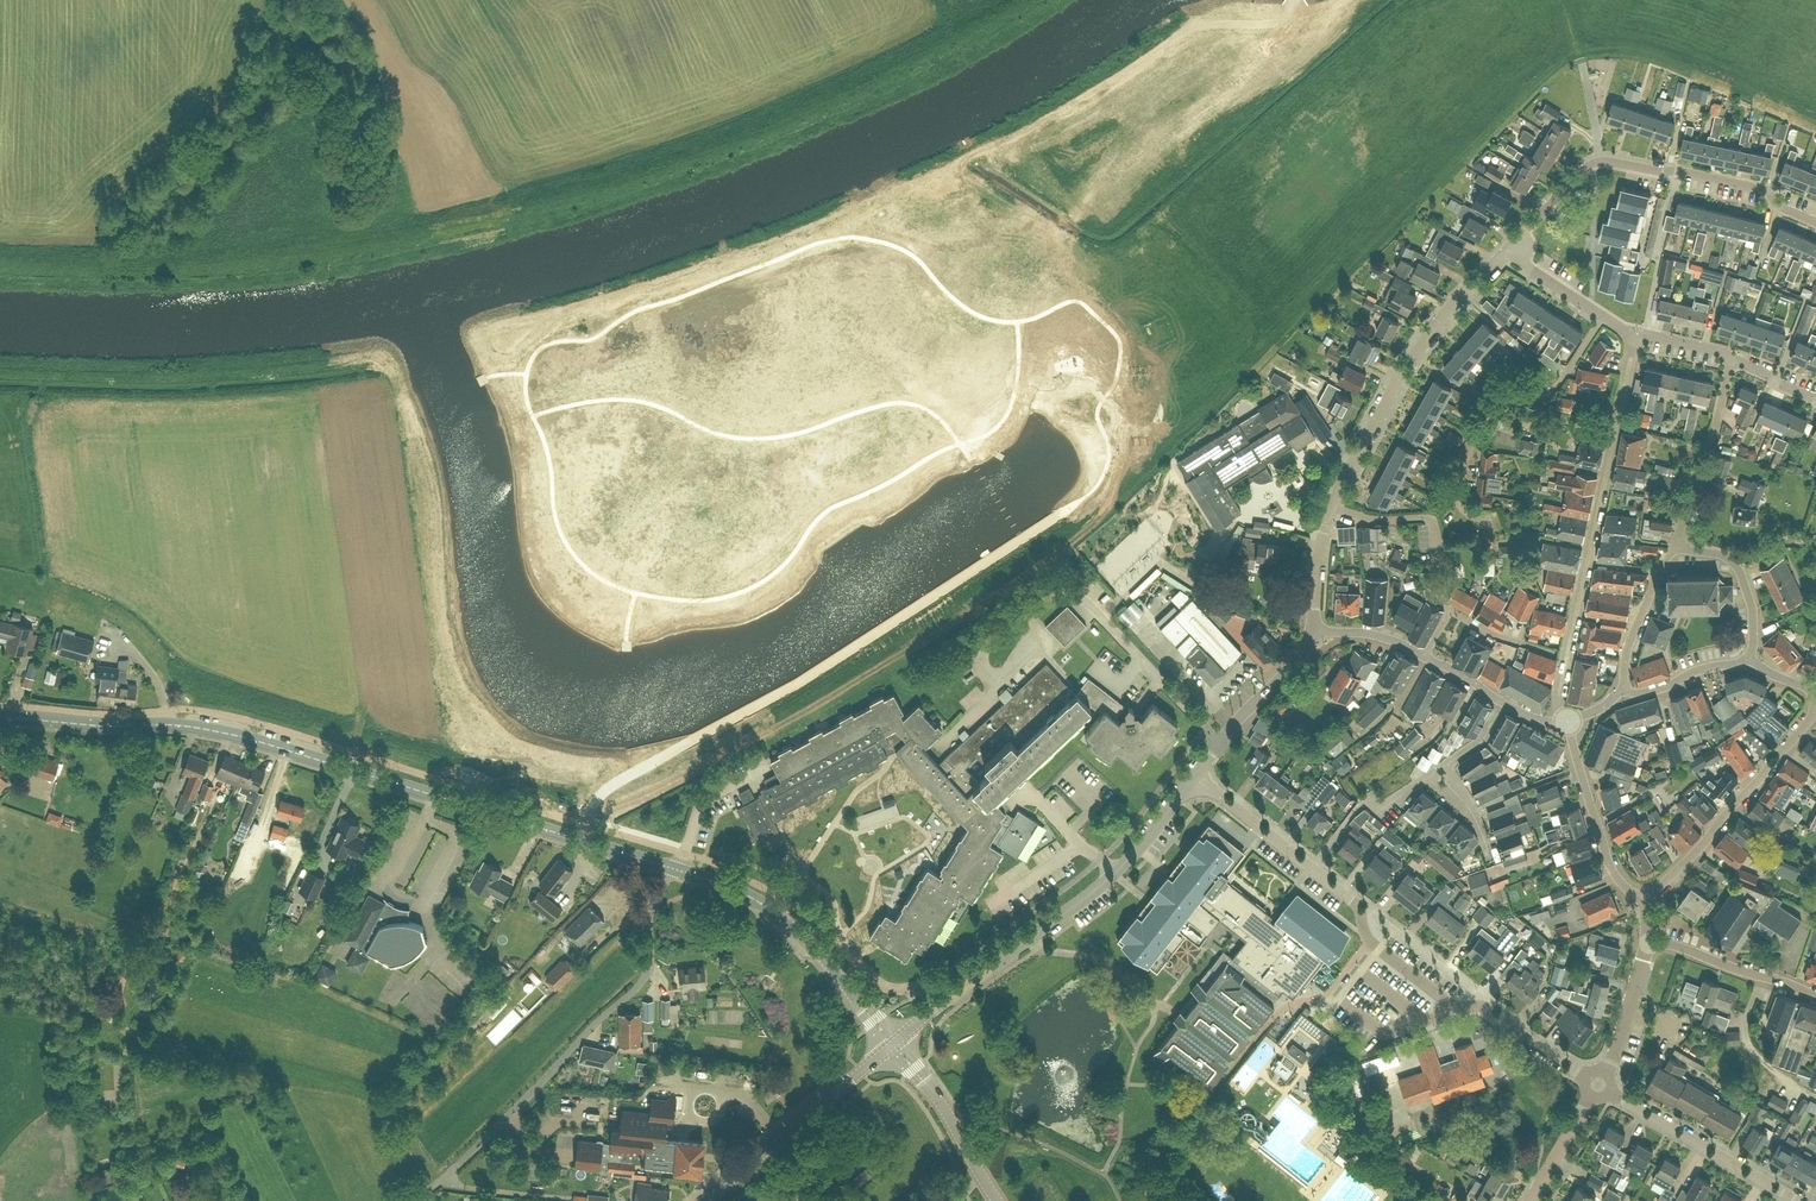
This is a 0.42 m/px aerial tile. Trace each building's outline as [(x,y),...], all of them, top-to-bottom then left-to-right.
[(1684,96),(1687,83),(1679,81),(1676,95),(1684,96)] [(1635,88),(1628,86),(1624,97),(1631,99),(1635,88)] [(1710,90),(1697,87),(1694,100),(1707,103),(1710,90)] [(1642,90),(1635,88),(1631,99),(1638,101),(1642,90)] [(1654,106),(1661,108),(1664,98),(1657,96),(1654,106)] [(1671,100),(1664,98),(1661,108),(1659,117),(1653,133),(1669,138),(1674,122),(1664,119),(1667,110),(1668,111),(1671,100)] [(1608,119),(1623,124),(1628,107),(1613,102),(1608,119)] [(1711,113),(1715,114),(1719,115),(1721,104),(1713,102),(1711,113)] [(1547,133),(1564,143),(1572,130),(1556,120),(1561,112),(1547,103),(1542,110),(1538,107),(1534,115),(1552,126),(1547,133)] [(1623,124),(1638,129),(1644,112),(1628,107),(1623,124)] [(1653,133),(1659,117),(1644,112),(1638,129),(1653,133)] [(1713,125),(1721,127),(1724,116),(1715,114),(1713,125)] [(1745,121),(1742,131),(1751,133),(1753,123),(1745,121)] [(1681,153),(1695,156),(1699,140),(1691,138),(1694,126),(1687,124),(1685,137),(1684,137),(1681,153)] [(1713,125),(1711,135),(1709,135),(1707,142),(1699,140),(1695,156),(1710,159),(1713,143),(1715,136),(1719,137),(1721,127),(1713,125)] [(1524,128),(1521,134),(1531,140),(1535,135),(1524,128)] [(1740,142),(1744,143),(1748,144),(1749,139),(1751,133),(1742,131),(1740,142)] [(1539,146),(1556,156),(1564,143),(1547,133),(1539,146)] [(1531,140),(1521,134),(1518,139),(1528,146),(1531,140)] [(1739,166),(1753,169),(1757,152),(1749,151),(1752,140),(1749,139),(1748,144),(1744,143),(1742,149),(1739,166)] [(1757,152),(1753,169),(1768,172),(1772,156),(1771,156),(1774,143),(1768,142),(1765,154),(1757,152)] [(1527,155),(1509,143),(1505,149),(1515,155),(1515,156),(1523,161),(1519,167),(1519,168),(1534,178),(1542,165),(1532,158),(1527,155)] [(1710,159),(1724,162),(1728,146),(1713,143),(1710,159)] [(1556,156),(1539,146),(1532,158),(1542,165),(1548,169),(1556,156)] [(1739,166),(1742,149),(1728,146),(1724,162),(1739,166)] [(1794,182),(1800,166),(1793,163),(1798,151),(1792,149),(1787,161),(1786,161),(1780,176),(1794,182)] [(1526,190),(1534,178),(1519,168),(1519,167),(1501,156),(1497,162),(1501,164),(1498,169),(1490,164),(1485,173),(1499,181),(1507,169),(1515,174),(1511,181),(1526,190)] [(1808,187),(1815,167),(1815,156),(1810,170),(1800,166),(1794,182),(1808,187)] [(1490,182),(1491,179),(1478,173),(1475,179),(1488,186),(1490,182)] [(1504,213),(1512,199),(1494,190),(1492,193),(1486,190),(1482,188),(1473,204),(1484,209),(1487,204),(1504,213)] [(1606,257),(1600,282),(1608,284),(1607,288),(1616,291),(1624,292),(1623,297),(1634,300),(1641,271),(1641,270),(1624,266),(1625,262),(1620,260),(1621,256),(1638,260),(1641,247),(1629,244),(1633,228),(1637,229),(1641,212),(1646,213),(1651,194),(1626,188),(1624,196),(1619,195),(1617,204),(1615,212),(1611,211),(1608,221),(1606,228),(1602,227),(1599,238),(1613,242),(1609,258),(1606,257)] [(1448,205),(1460,212),(1458,215),(1467,220),(1462,229),(1479,239),(1487,224),(1472,216),(1476,209),(1464,203),(1464,204),(1452,197),(1448,205)] [(1682,219),(1689,221),(1693,204),(1679,201),(1675,216),(1667,214),(1664,228),(1679,231),(1682,219)] [(1704,225),(1708,208),(1693,204),(1689,221),(1704,225)] [(1704,225),(1718,228),(1722,212),(1708,208),(1704,225)] [(1731,238),(1737,216),(1722,212),(1718,228),(1726,230),(1724,237),(1727,238),(1731,238)] [(1740,233),(1747,235),(1751,219),(1737,216),(1731,238),(1727,238),(1725,248),(1733,250),(1736,240),(1738,240),(1740,233)] [(1751,219),(1747,235),(1756,237),(1752,250),(1759,251),(1762,239),(1766,223),(1751,219)] [(1780,244),(1788,248),(1794,232),(1780,226),(1774,242),(1769,254),(1775,256),(1780,244)] [(1456,263),(1464,247),(1451,240),(1454,234),(1440,227),(1433,240),(1442,245),(1438,253),(1456,263)] [(1699,231),(1696,241),(1705,243),(1707,233),(1699,231)] [(1808,238),(1794,232),(1788,248),(1801,253),(1808,238)] [(1815,259),(1815,257),(1815,242),(1808,238),(1801,253),(1798,260),(1795,259),(1790,269),(1798,272),(1803,262),(1805,263),(1808,256),(1815,259)] [(1705,243),(1696,241),(1694,251),(1702,254),(1705,243)] [(1733,250),(1725,248),(1722,258),(1731,261),(1733,250)] [(1432,287),(1433,286),(1435,287),(1439,279),(1437,278),(1440,273),(1433,269),(1422,263),(1425,256),(1414,250),(1409,261),(1402,258),(1396,268),(1407,274),(1411,276),(1432,287)] [(1721,256),(1712,254),(1710,265),(1718,267),(1721,256)] [(1669,282),(1670,276),(1674,258),(1663,256),(1659,280),(1669,282)] [(1553,270),(1559,263),(1552,257),(1546,264),(1553,270)] [(1745,274),(1753,277),(1757,266),(1749,263),(1745,274)] [(1704,267),(1701,277),(1722,283),(1725,272),(1704,267)] [(1384,278),(1387,271),(1381,268),(1377,275),(1384,279),(1384,278)] [(1798,272),(1790,269),(1786,278),(1794,282),(1798,272)] [(1738,277),(1729,274),(1725,286),(1735,289),(1738,277)] [(1407,312),(1416,295),(1408,291),(1412,284),(1396,276),(1384,299),(1407,312)] [(1763,285),(1752,281),(1749,289),(1760,293),(1763,285)] [(1658,316),(1673,319),(1677,301),(1669,300),(1672,288),(1660,285),(1657,299),(1661,300),(1658,316)] [(1689,294),(1696,296),(1698,286),(1691,285),(1689,294)] [(1698,286),(1696,296),(1693,305),(1690,323),(1706,326),(1709,308),(1711,299),(1703,298),(1705,288),(1698,286)] [(1521,313),(1531,298),(1519,290),(1513,298),(1506,293),(1497,307),(1492,314),(1503,324),(1509,318),(1514,309),(1521,313)] [(1795,297),(1782,293),(1780,298),(1787,301),(1788,299),(1793,301),(1795,297)] [(1363,303),(1372,308),(1376,302),(1367,297),(1363,303)] [(1523,338),(1529,330),(1534,322),(1544,306),(1531,298),(1521,313),(1527,318),(1524,324),(1524,326),(1518,335),(1523,338)] [(1673,319),(1690,323),(1693,305),(1677,301),(1673,319)] [(1811,322),(1815,308),(1815,306),(1808,303),(1798,329),(1806,333),(1811,322)] [(1547,330),(1557,314),(1544,306),(1534,322),(1547,330)] [(1390,338),(1399,323),(1376,310),(1373,315),(1382,320),(1377,330),(1390,338)] [(1733,334),(1739,317),(1723,312),(1717,329),(1733,334)] [(1570,323),(1557,314),(1547,330),(1553,334),(1549,340),(1549,343),(1543,351),(1549,355),(1554,346),(1559,338),(1570,323)] [(1733,334),(1749,339),(1754,322),(1739,317),(1733,334)] [(1749,339),(1764,344),(1770,327),(1754,322),(1749,339)] [(1489,346),(1490,345),(1496,337),(1504,344),(1507,341),(1499,333),(1498,334),(1485,323),(1475,334),(1489,346)] [(1570,323),(1559,338),(1572,347),(1583,331),(1570,323)] [(1770,327),(1764,344),(1780,350),(1782,344),(1784,338),(1786,333),(1770,327)] [(1534,333),(1529,330),(1523,338),(1528,341),(1534,333)] [(1814,347),(1815,342),(1815,335),(1812,333),(1808,341),(1811,342),(1809,345),(1798,341),(1791,357),(1807,363),(1814,347)] [(1366,357),(1373,361),(1381,346),(1359,334),(1348,355),(1363,364),(1366,357)] [(1478,357),(1480,356),(1486,349),(1494,356),(1498,352),(1490,345),(1489,346),(1475,334),(1465,345),(1478,357)] [(1514,337),(1509,343),(1520,352),(1525,347),(1514,337)] [(1595,360),(1589,368),(1579,366),(1576,380),(1605,387),(1608,373),(1600,371),(1601,364),(1602,365),(1613,349),(1601,340),(1589,356),(1595,360)] [(1468,368),(1470,367),(1476,360),(1484,367),(1487,363),(1480,356),(1478,357),(1465,345),(1455,356),(1468,368)] [(1325,354),(1338,360),(1342,353),(1329,346),(1325,354)] [(1554,346),(1549,355),(1554,358),(1560,350),(1554,346)] [(1815,368),(1815,348),(1814,347),(1807,363),(1815,368)] [(1468,368),(1455,356),(1445,367),(1458,380),(1466,371),(1474,378),(1477,374),(1470,367),(1468,368)] [(1363,383),(1362,382),(1366,373),(1347,363),(1341,374),(1333,370),(1330,376),(1339,380),(1339,379),(1358,389),(1359,387),(1360,388),(1362,388),(1364,384),(1363,383)] [(1659,391),(1658,391),(1663,372),(1646,368),(1642,387),(1651,390),(1650,396),(1651,397),(1648,409),(1654,410),(1657,400),(1659,391)] [(1675,395),(1679,375),(1663,372),(1658,391),(1659,391),(1675,395)] [(1675,395),(1691,398),(1696,379),(1679,375),(1675,395)] [(1344,415),(1352,400),(1338,393),(1339,392),(1328,386),(1330,382),(1323,379),(1318,389),(1324,392),(1335,397),(1329,408),(1344,415)] [(1444,402),(1445,400),(1450,391),(1459,397),(1461,392),(1451,386),(1451,388),(1435,379),(1428,393),(1444,402)] [(1696,379),(1691,398),(1708,402),(1713,383),(1696,379)] [(1488,392),(1477,386),(1473,393),(1483,399),(1488,392)] [(1752,406),(1758,393),(1742,386),(1735,401),(1743,404),(1736,420),(1748,425),(1755,408),(1752,406)] [(1248,471),(1251,475),(1251,476),(1252,478),(1254,478),(1255,479),(1256,480),(1258,480),(1259,481),(1261,481),(1262,481),(1264,481),(1265,480),(1273,477),(1263,462),(1297,440),(1300,445),(1314,436),(1286,391),(1259,409),(1260,410),(1239,423),(1240,425),(1226,440),(1217,432),(1198,452),(1207,460),(1200,467),(1174,483),(1156,499),(1168,512),(1185,496),(1178,488),(1187,482),(1216,529),(1232,518),(1241,512),(1225,486),(1248,471)] [(1436,415),(1437,413),(1442,405),(1451,410),(1454,405),(1445,400),(1444,402),(1428,393),(1420,406),(1436,415)] [(1483,404),(1468,394),(1463,403),(1478,412),(1483,404)] [(1296,401),(1322,440),(1331,434),(1304,395),(1296,401)] [(1558,396),(1556,408),(1571,411),(1574,399),(1558,396)] [(1663,402),(1657,400),(1654,410),(1652,421),(1658,422),(1660,423),(1663,412),(1661,411),(1663,402)] [(1772,424),(1779,407),(1765,401),(1754,429),(1760,431),(1764,421),(1772,424)] [(1429,428),(1430,426),(1435,418),(1444,423),(1447,418),(1437,413),(1436,415),(1420,406),(1413,419),(1429,428)] [(1680,417),(1687,419),(1690,408),(1683,406),(1680,417)] [(1533,421),(1535,409),(1527,407),(1524,420),(1533,421)] [(1779,407),(1772,424),(1786,430),(1793,413),(1779,407)] [(1690,408),(1687,419),(1685,428),(1694,430),(1696,420),(1694,420),(1697,409),(1690,408)] [(1648,427),(1651,415),(1637,412),(1634,424),(1648,427)] [(1793,413),(1786,430),(1799,436),(1807,419),(1793,413)] [(1429,428),(1413,419),(1406,432),(1421,441),(1427,431),(1437,436),(1439,431),(1430,426),(1429,428)] [(1814,434),(1810,432),(1805,444),(1815,449),(1815,447),(1815,429),(1814,434)] [(1463,438),(1450,430),(1446,438),(1459,445),(1463,438)] [(1640,465),(1646,437),(1623,432),(1617,461),(1640,465)] [(1777,450),(1782,438),(1776,436),(1771,447),(1777,450)] [(1737,437),(1734,438),(1733,441),(1734,444),(1737,445),(1740,444),(1741,441),(1740,438),(1737,437)] [(1519,452),(1527,454),(1537,456),(1540,441),(1531,439),(1531,440),(1523,438),(1519,452)] [(1777,450),(1772,460),(1778,463),(1788,441),(1782,438),(1777,450)] [(1560,453),(1558,461),(1575,464),(1575,463),(1599,467),(1604,445),(1580,441),(1577,455),(1560,453)] [(1409,465),(1410,463),(1414,454),(1424,459),(1426,454),(1416,449),(1415,451),(1400,442),(1392,456),(1409,465)] [(1738,448),(1724,445),(1722,451),(1736,454),(1738,448)] [(1741,445),(1738,452),(1745,454),(1748,447),(1741,445)] [(1494,453),(1483,451),(1482,464),(1481,464),(1480,473),(1497,475),(1498,466),(1492,465),(1494,453)] [(1402,478),(1403,476),(1407,467),(1417,473),(1419,468),(1410,463),(1409,465),(1392,456),(1385,469),(1402,478)] [(1717,472),(1726,475),(1731,460),(1722,457),(1717,472)] [(1574,471),(1575,464),(1558,461),(1557,468),(1574,471)] [(1646,470),(1616,464),(1612,485),(1633,489),(1635,479),(1644,480),(1646,470)] [(1666,473),(1691,479),(1693,472),(1667,466),(1666,473)] [(1394,491),(1395,489),(1400,481),(1409,486),(1412,481),(1403,476),(1402,478),(1385,469),(1378,483),(1394,491)] [(1576,476),(1558,473),(1556,481),(1550,480),(1549,486),(1556,487),(1556,486),(1593,492),(1594,492),(1597,477),(1577,473),(1576,476)] [(1679,492),(1682,478),(1664,474),(1661,488),(1679,492)] [(1493,477),(1480,475),(1478,493),(1487,494),(1487,489),(1492,490),(1493,477)] [(1529,490),(1533,481),(1525,477),(1521,486),(1529,490)] [(1733,517),(1741,518),(1741,520),(1756,522),(1757,507),(1756,507),(1765,485),(1754,480),(1753,482),(1742,478),(1739,486),(1750,491),(1743,505),(1734,504),(1733,517)] [(1384,509),(1387,505),(1393,494),(1402,499),(1405,494),(1395,489),(1394,491),(1378,483),(1371,496),(1373,497),(1368,505),(1384,509)] [(1561,512),(1588,517),(1593,495),(1566,489),(1561,512)] [(1634,494),(1627,493),(1626,504),(1633,505),(1634,494)] [(1475,504),(1492,506),(1493,496),(1477,494),(1475,504)] [(1637,516),(1607,512),(1601,537),(1634,541),(1637,516)] [(1583,542),(1588,519),(1561,513),(1558,529),(1547,526),(1545,534),(1583,542)] [(1661,530),(1671,531),(1672,521),(1652,518),(1645,517),(1642,536),(1660,538),(1661,530)] [(1253,527),(1261,528),(1267,529),(1268,522),(1254,521),(1253,527)] [(1385,526),(1385,525),(1377,525),(1370,526),(1357,527),(1358,541),(1360,540),(1371,540),(1372,550),(1386,549),(1385,526)] [(1260,535),(1261,528),(1253,527),(1245,526),(1244,533),(1260,535)] [(1276,561),(1278,544),(1250,541),(1250,537),(1242,536),(1241,548),(1248,549),(1247,557),(1276,561)] [(1601,539),(1597,559),(1625,562),(1628,548),(1628,542),(1626,542),(1601,539)] [(1539,564),(1554,567),(1577,571),(1581,549),(1544,541),(1539,564)] [(1628,542),(1628,548),(1637,549),(1642,550),(1642,552),(1657,553),(1658,545),(1626,542),(1628,542)] [(1501,555),(1522,554),(1522,545),(1500,546),(1501,555)] [(1494,575),(1494,556),(1485,556),(1485,575),(1494,575)] [(1407,563),(1394,558),(1390,567),(1403,572),(1407,563)] [(1782,611),(1805,599),(1784,558),(1761,569),(1768,583),(1782,611)] [(1485,560),(1476,560),(1475,577),(1484,578),(1485,560)] [(1617,579),(1619,570),(1595,567),(1591,588),(1613,591),(1615,579),(1617,579)] [(1135,596),(1165,573),(1161,568),(1131,591),(1135,596)] [(1564,594),(1571,595),(1576,573),(1548,568),(1544,589),(1549,591),(1548,597),(1563,600),(1564,594)] [(1647,573),(1619,570),(1617,579),(1615,579),(1613,591),(1632,594),(1634,580),(1646,581),(1647,573)] [(1677,577),(1677,572),(1671,572),(1671,577),(1670,577),(1670,576),(1669,576),(1669,577),(1668,577),(1668,578),(1669,578),(1669,586),(1668,586),(1668,587),(1657,587),(1657,600),(1669,600),(1669,601),(1670,601),(1670,608),(1669,608),(1669,610),(1670,610),(1670,611),(1672,611),(1672,609),(1673,614),(1669,622),(1675,624),(1679,614),(1679,609),(1680,609),(1680,610),(1681,610),(1681,609),(1689,609),(1689,610),(1691,610),(1691,609),(1699,609),(1699,610),(1700,610),(1700,609),(1708,609),(1708,610),(1710,610),(1710,609),(1718,608),(1718,609),(1720,609),(1720,608),(1721,608),(1721,607),(1720,607),(1727,599),(1730,599),(1730,600),(1731,600),(1731,599),(1733,599),(1733,600),(1734,600),(1733,584),(1730,584),(1730,583),(1729,583),(1730,584),(1727,584),(1719,577),(1720,577),(1720,575),(1719,575),(1718,574),(1717,574),(1717,575),(1709,576),(1709,575),(1707,575),(1707,576),(1699,576),(1699,575),(1698,575),(1698,576),(1690,576),(1690,575),(1688,575),(1688,576),(1680,576),(1680,575),(1678,575),(1678,577),(1677,577)] [(1364,621),(1384,622),(1387,579),(1367,577),(1364,621)] [(1417,579),(1409,581),(1411,589),(1419,586),(1417,579)] [(1358,610),(1359,591),(1347,590),(1347,584),(1337,583),(1335,616),(1337,619),(1343,619),(1345,616),(1345,609),(1358,610)] [(1470,612),(1477,598),(1454,586),(1447,600),(1470,612)] [(1526,620),(1539,595),(1519,586),(1507,610),(1526,620)] [(1152,602),(1163,595),(1158,587),(1147,594),(1152,602)] [(1428,601),(1431,602),(1433,598),(1430,587),(1424,588),(1428,601)] [(1632,594),(1613,591),(1591,588),(1586,612),(1587,613),(1586,617),(1597,619),(1598,615),(1603,615),(1601,625),(1625,629),(1631,594),(1632,594)] [(1171,597),(1181,608),(1191,599),(1191,598),(1178,590),(1171,597)] [(1406,591),(1401,601),(1399,600),(1396,606),(1397,606),(1392,616),(1409,625),(1423,601),(1406,591)] [(1490,592),(1484,601),(1500,611),(1506,602),(1490,592)] [(1223,669),(1241,653),(1191,599),(1181,608),(1178,610),(1159,627),(1210,682),(1224,670),(1223,669)] [(1424,645),(1443,609),(1426,600),(1407,635),(1424,645)] [(1123,609),(1130,622),(1145,613),(1138,601),(1123,609)] [(1501,623),(1506,615),(1500,611),(1484,601),(1474,615),(1489,624),(1493,618),(1501,623)] [(1220,626),(1230,616),(1221,606),(1216,611),(1208,602),(1202,608),(1220,626)] [(1045,625),(1064,646),(1086,625),(1067,605),(1045,625)] [(1174,606),(1155,623),(1159,627),(1178,610),(1174,606)] [(1543,630),(1563,634),(1567,614),(1535,608),(1529,633),(1542,635),(1543,630)] [(1675,624),(1669,622),(1652,615),(1647,626),(1642,639),(1665,647),(1675,624)] [(1585,618),(1578,647),(1595,651),(1597,644),(1620,647),(1622,631),(1596,626),(1597,620),(1585,618)] [(1500,632),(1504,625),(1493,619),(1489,625),(1500,632)] [(31,632),(33,628),(14,622),(13,623),(1,620),(0,625),(0,634),(9,637),(8,641),(6,648),(26,653),(27,647),(34,649),(39,634),(31,632)] [(1278,652),(1276,649),(1279,647),(1258,624),(1243,638),(1264,661),(1266,658),(1269,661),(1278,652)] [(1471,656),(1479,641),(1475,638),(1479,632),(1470,628),(1452,661),(1463,666),(1469,655),(1471,656)] [(1803,657),(1780,630),(1763,644),(1785,669),(1788,669),(1790,668),(1791,669),(1795,666),(1794,665),(1803,657)] [(94,641),(62,632),(57,651),(89,660),(94,641)] [(1469,655),(1463,666),(1477,674),(1492,648),(1479,641),(1471,656),(1469,655)] [(1370,689),(1380,671),(1374,667),(1377,662),(1355,650),(1345,668),(1343,666),(1329,689),(1332,691),(1331,692),(1332,692),(1333,692),(1347,700),(1357,681),(1370,689)] [(1401,693),(1419,663),(1397,650),(1379,679),(1401,693)] [(1557,660),(1529,650),(1523,671),(1552,682),(1557,660)] [(1808,652),(1803,665),(1815,670),(1815,655),(1808,652)] [(1639,686),(1670,675),(1663,656),(1632,667),(1639,686)] [(1576,657),(1572,678),(1580,680),(1582,674),(1584,675),(1585,672),(1596,674),(1598,662),(1576,657)] [(949,683),(970,668),(963,658),(943,673),(949,683)] [(1541,710),(1551,688),(1509,664),(1506,669),(1487,658),(1477,675),(1541,710)] [(1524,663),(1516,658),(1513,663),(1522,668),(1524,663)] [(39,663),(30,661),(26,675),(35,677),(39,663)] [(1013,780),(1019,786),(1024,781),(1019,775),(1090,708),(1088,706),(1090,705),(1101,713),(1113,697),(1088,678),(1076,692),(1075,694),(1060,678),(1045,663),(937,765),(933,769),(921,780),(961,821),(962,820),(967,824),(993,799),(1013,780)] [(114,702),(118,669),(100,666),(99,680),(100,680),(98,701),(114,703),(114,702)] [(1422,720),(1446,679),(1426,667),(1402,709),(1422,720)] [(118,669),(114,702),(134,704),(137,685),(126,683),(127,670),(118,669)] [(1568,698),(1590,703),(1596,674),(1585,672),(1584,675),(1582,674),(1580,680),(1572,678),(1568,698)] [(1768,684),(1747,673),(1726,680),(1731,695),(1746,714),(1748,712),(1761,699),(1768,684)] [(1452,718),(1468,691),(1447,679),(1432,707),(1452,718)] [(974,690),(979,698),(984,694),(979,686),(974,690)] [(1686,693),(1694,706),(1701,719),(1703,718),(1703,719),(1715,715),(1707,697),(1706,697),(1701,687),(1687,692),(1688,693),(1686,693)] [(1386,707),(1373,692),(1351,712),(1365,727),(1386,707)] [(877,761),(876,760),(894,750),(900,756),(900,757),(921,780),(933,769),(937,765),(920,746),(922,743),(925,746),(942,730),(936,725),(935,726),(921,711),(923,710),(917,704),(905,715),(893,693),(770,760),(778,773),(772,776),(775,781),(760,789),(762,792),(758,794),(759,796),(768,814),(772,822),(781,817),(780,814),(786,811),(785,810),(803,800),(803,801),(816,794),(816,793),(833,783),(834,785),(847,778),(846,776),(864,767),(865,768),(877,761)] [(1671,698),(1676,712),(1680,726),(1681,726),(1687,744),(1702,739),(1696,720),(1701,719),(1694,706),(1686,693),(1671,698)] [(1778,703),(1766,693),(1747,714),(1760,724),(1757,728),(1775,743),(1789,726),(1772,711),(1778,703)] [(1731,695),(1715,707),(1733,731),(1743,724),(1749,720),(1745,715),(1746,714),(1731,695)] [(1463,719),(1458,727),(1467,732),(1485,701),(1476,696),(1463,719)] [(1634,704),(1640,724),(1663,718),(1656,696),(1634,704)] [(1142,717),(1138,714),(1137,713),(1133,714),(1133,710),(1128,706),(1124,711),(1125,716),(1121,716),(1118,720),(1116,718),(1125,706),(1113,697),(1101,713),(1085,734),(1090,738),(1086,743),(1103,756),(1104,755),(1110,759),(1116,751),(1131,762),(1131,766),(1139,765),(1139,761),(1150,746),(1158,753),(1163,747),(1164,748),(1177,732),(1173,729),(1178,723),(1152,703),(1142,717)] [(1476,737),(1494,706),(1485,701),(1467,732),(1476,737)] [(1622,728),(1619,729),(1629,733),(1642,730),(1640,724),(1634,704),(1616,709),(1622,728)] [(1506,713),(1491,740),(1505,747),(1520,721),(1506,713)] [(1646,741),(1629,733),(1619,729),(1601,722),(1585,759),(1631,778),(1638,762),(1640,761),(1643,755),(1641,753),(1646,741)] [(1565,746),(1523,723),(1507,752),(1520,759),(1522,754),(1533,760),(1532,763),(1537,766),(1539,763),(1546,767),(1549,760),(1555,763),(1565,746)] [(1264,734),(1272,739),(1278,729),(1270,724),(1264,734)] [(1743,724),(1733,731),(1720,740),(1722,743),(1722,744),(1730,756),(1742,747),(1736,737),(1742,733),(1749,728),(1743,724)] [(1335,754),(1354,738),(1342,725),(1324,741),(1335,754)] [(1416,727),(1395,748),(1405,758),(1412,750),(1410,748),(1423,734),(1416,727)] [(1749,728),(1742,733),(1752,741),(1750,743),(1756,748),(1758,746),(1765,752),(1769,747),(1749,728)] [(1464,736),(1454,730),(1448,740),(1444,737),(1438,748),(1433,745),(1427,756),(1423,753),(1417,764),(1428,770),(1434,760),(1438,762),(1444,752),(1448,754),(1454,744),(1458,746),(1464,736)] [(1650,734),(1655,749),(1664,746),(1660,731),(1650,734)] [(1713,734),(1716,740),(1724,737),(1721,731),(1713,734)] [(1371,745),(1380,739),(1376,733),(1367,739),(1371,745)] [(1810,739),(1800,750),(1815,764),(1815,763),(1815,744),(1810,739)] [(1684,763),(1680,751),(1677,741),(1665,744),(1672,767),(1684,763)] [(1710,763),(1721,756),(1714,745),(1689,760),(1697,773),(1711,764),(1710,763)] [(1268,792),(1278,779),(1279,778),(1273,774),(1273,773),(1266,769),(1266,770),(1263,768),(1271,755),(1258,747),(1247,765),(1260,773),(1263,774),(1256,783),(1268,792)] [(1680,751),(1684,763),(1693,757),(1690,747),(1680,751)] [(1754,765),(1742,747),(1730,756),(1742,773),(1754,765)] [(1491,775),(1503,768),(1498,758),(1487,764),(1478,752),(1459,765),(1468,776),(1472,773),(1476,781),(1490,774),(1491,775)] [(194,797),(201,778),(202,778),(209,760),(190,753),(183,771),(191,774),(184,793),(182,793),(176,809),(187,814),(194,797)] [(59,762),(31,754),(26,770),(54,778),(59,762)] [(216,775),(217,776),(236,784),(246,763),(245,763),(245,762),(225,754),(216,775)] [(1511,757),(1504,754),(1500,761),(1506,766),(1511,757)] [(1788,757),(1777,772),(1800,788),(1810,772),(1788,757)] [(1331,759),(1325,766),(1334,775),(1340,768),(1331,759)] [(265,771),(246,763),(236,784),(242,786),(240,790),(247,794),(246,798),(251,800),(242,819),(250,823),(263,792),(257,790),(265,771)] [(1724,795),(1738,779),(1726,769),(1712,785),(1724,795)] [(1299,807),(1305,799),(1310,794),(1303,788),(1298,794),(1286,784),(1291,779),(1283,772),(1279,778),(1278,779),(1268,792),(1270,794),(1271,796),(1273,798),(1275,798),(1283,804),(1288,798),(1299,807)] [(1796,786),(1776,772),(1760,796),(1771,804),(1772,803),(1780,809),(1786,801),(1794,789),(1796,786)] [(1629,788),(1631,781),(1612,773),(1606,786),(1601,787),(1607,805),(1622,801),(1619,794),(1626,791),(1626,789),(1629,788)] [(1323,774),(1312,788),(1313,789),(1320,794),(1329,782),(1330,780),(1323,774)] [(1495,784),(1491,775),(1490,774),(1476,781),(1472,783),(1478,796),(1483,793),(1487,800),(1486,800),(1486,801),(1513,788),(1510,782),(1508,778),(1495,784)] [(1510,782),(1513,788),(1514,790),(1523,785),(1520,777),(1510,782)] [(208,800),(214,783),(205,780),(199,797),(208,800)] [(1320,794),(1318,796),(1326,803),(1337,788),(1329,782),(1320,794)] [(1562,788),(1560,789),(1558,783),(1550,786),(1549,784),(1542,787),(1543,789),(1539,791),(1542,799),(1534,803),(1536,809),(1544,806),(1564,799),(1563,797),(1565,797),(1566,795),(1564,789),(1562,788)] [(1640,783),(1637,790),(1641,791),(1649,786),(1640,783)] [(738,794),(744,804),(755,798),(749,788),(738,794)] [(317,801),(293,789),(284,807),(287,809),(285,815),(281,813),(275,827),(281,830),(282,829),(296,835),(295,837),(299,839),(307,822),(310,824),(317,810),(314,808),(317,801)] [(1350,807),(1356,800),(1342,790),(1337,797),(1350,807)] [(1424,791),(1410,807),(1406,813),(1418,823),(1419,822),(1426,828),(1430,823),(1439,812),(1439,811),(1433,806),(1437,802),(1424,791)] [(1496,833),(1501,831),(1501,830),(1517,824),(1513,814),(1524,810),(1518,793),(1505,799),(1507,804),(1493,810),(1493,811),(1494,810),(1496,817),(1491,820),(1496,833)] [(1691,808),(1704,821),(1717,808),(1701,793),(1691,803),(1684,795),(1676,803),(1686,813),(1691,808)] [(742,815),(747,824),(768,814),(759,796),(755,798),(744,804),(737,808),(741,815),(742,815)] [(1772,811),(1758,798),(1757,800),(1755,800),(1752,803),(1752,805),(1748,810),(1770,830),(1783,815),(1775,808),(1772,811)] [(881,921),(879,919),(869,935),(906,958),(914,945),(919,948),(921,946),(923,947),(930,937),(932,938),(959,896),(957,895),(959,892),(971,900),(1002,851),(1000,849),(1002,846),(1017,855),(1037,822),(1018,809),(1013,817),(1005,812),(993,799),(967,824),(968,826),(967,829),(966,828),(939,871),(942,872),(940,875),(927,867),(894,920),(887,915),(886,917),(884,916),(881,921)] [(1809,818),(1807,822),(1815,827),(1815,826),(1815,805),(1809,818)] [(1443,807),(1439,811),(1439,812),(1430,823),(1441,833),(1438,838),(1445,844),(1449,839),(1456,829),(1450,824),(1455,817),(1443,807)] [(1587,829),(1580,807),(1560,813),(1563,823),(1546,829),(1549,841),(1587,829)] [(1362,826),(1366,821),(1381,834),(1387,827),(1365,808),(1356,816),(1354,819),(1362,826)] [(1653,822),(1661,817),(1656,808),(1647,812),(1653,822)] [(1637,821),(1630,809),(1608,821),(1619,841),(1626,837),(1626,838),(1633,834),(1632,833),(1637,830),(1638,833),(1651,826),(1646,816),(1637,821)] [(1327,830),(1332,823),(1327,819),(1327,818),(1317,810),(1307,823),(1317,831),(1322,826),(1327,830)] [(60,827),(64,817),(50,811),(46,821),(60,827)] [(1682,851),(1700,834),(1692,825),(1695,822),(1686,813),(1669,831),(1673,834),(1669,838),(1682,851)] [(755,842),(777,830),(772,822),(768,814),(747,824),(752,834),(751,834),(755,842)] [(1729,828),(1744,842),(1750,846),(1755,840),(1757,841),(1759,841),(1761,841),(1762,839),(1762,837),(1762,835),(1760,834),(1761,833),(1740,815),(1729,828)] [(345,855),(349,848),(357,852),(364,839),(355,835),(360,824),(357,822),(356,820),(355,818),(353,816),(351,816),(349,816),(347,817),(343,816),(328,847),(345,855)] [(1528,819),(1517,824),(1501,830),(1501,831),(1504,838),(1499,840),(1504,853),(1525,845),(1521,834),(1532,830),(1528,819)] [(1449,839),(1461,848),(1457,853),(1464,859),(1478,843),(1477,842),(1477,843),(1471,838),(1474,833),(1462,822),(1456,829),(1449,839)] [(1656,851),(1663,847),(1658,839),(1664,836),(1657,824),(1648,828),(1653,837),(1649,839),(1651,843),(1643,848),(1642,847),(1630,853),(1640,870),(1642,868),(1643,870),(1651,866),(1649,864),(1652,863),(1655,860),(1658,857),(1657,853),(1656,851)] [(1240,946),(1236,951),(1231,957),(1223,950),(1217,958),(1198,981),(1197,981),(1196,981),(1197,982),(1191,990),(1190,989),(1194,993),(1181,1010),(1179,1009),(1179,1010),(1180,1011),(1174,1018),(1173,1017),(1173,1018),(1177,1022),(1153,1052),(1162,1060),(1169,1051),(1210,1084),(1273,1005),(1271,1003),(1277,994),(1284,999),(1288,994),(1292,998),(1303,984),(1305,986),(1306,985),(1303,983),(1307,978),(1310,980),(1308,978),(1324,957),(1328,960),(1344,939),(1292,898),(1273,922),(1269,919),(1271,915),(1270,914),(1228,882),(1233,875),(1232,875),(1229,872),(1243,853),(1237,860),(1202,832),(1207,825),(1171,870),(1170,869),(1169,870),(1172,872),(1168,877),(1165,875),(1166,876),(1149,898),(1144,904),(1116,939),(1130,950),(1129,951),(1140,960),(1140,959),(1141,958),(1156,970),(1164,960),(1167,962),(1168,962),(1169,962),(1170,962),(1171,961),(1172,959),(1171,957),(1168,955),(1185,933),(1198,944),(1209,930),(1211,927),(1218,918),(1223,922),(1228,926),(1245,940),(1253,946),(1248,953),(1240,946)] [(1353,859),(1362,847),(1364,849),(1372,840),(1361,832),(1353,825),(1348,831),(1352,834),(1350,837),(1349,836),(1340,848),(1353,859)] [(1390,847),(1398,836),(1387,827),(1379,837),(1390,847)] [(1726,831),(1714,846),(1736,864),(1748,850),(1726,831)] [(1574,857),(1594,851),(1588,834),(1568,841),(1569,845),(1562,847),(1566,861),(1574,858),(1574,857)] [(186,857),(191,843),(182,840),(177,854),(186,857)] [(1764,865),(1771,856),(1765,851),(1764,852),(1757,846),(1752,852),(1759,859),(1758,860),(1764,865)] [(1395,870),(1401,862),(1393,856),(1393,855),(1384,848),(1378,855),(1376,854),(1364,868),(1381,882),(1392,868),(1395,870)] [(1452,879),(1461,868),(1443,852),(1433,863),(1452,879)] [(1526,854),(1504,861),(1507,870),(1529,863),(1526,854)] [(1603,876),(1602,875),(1595,854),(1571,862),(1579,884),(1588,881),(1589,881),(1603,876)] [(559,859),(558,858),(540,882),(555,894),(563,883),(564,884),(568,879),(567,878),(573,870),(571,869),(571,867),(569,866),(567,866),(563,862),(563,861),(561,859),(559,859)] [(504,899),(513,883),(499,875),(502,869),(485,860),(480,869),(478,868),(470,883),(489,893),(490,891),(504,899)] [(1795,879),(1799,870),(1800,868),(1783,860),(1778,872),(1795,879)] [(1726,875),(1715,867),(1711,873),(1722,880),(1726,875)] [(1754,885),(1758,876),(1738,868),(1734,877),(1754,885)] [(316,895),(325,876),(309,869),(300,888),(316,895)] [(1469,877),(1475,895),(1491,890),(1485,871),(1469,877)] [(1393,891),(1399,896),(1415,908),(1422,899),(1424,902),(1433,891),(1424,883),(1425,882),(1417,876),(1415,878),(1408,872),(1393,891)] [(1698,874),(1692,883),(1692,882),(1678,902),(1680,904),(1679,905),(1684,908),(1684,907),(1696,915),(1703,906),(1707,910),(1715,899),(1710,896),(1711,896),(1703,890),(1707,885),(1706,880),(1698,874)] [(1511,876),(1493,884),(1496,890),(1513,883),(1511,876)] [(284,893),(289,884),(282,881),(279,879),(274,888),(284,893)] [(1736,939),(1758,906),(1768,891),(1740,879),(1733,889),(1707,928),(1706,927),(1706,928),(1732,946),(1732,945),(1736,939)] [(1574,894),(1571,885),(1551,892),(1555,902),(1574,894)] [(1428,918),(1441,928),(1457,909),(1460,911),(1464,906),(1457,900),(1455,903),(1453,905),(1447,900),(1452,894),(1443,888),(1434,900),(1439,904),(1428,918)] [(562,909),(544,895),(538,890),(529,901),(553,920),(562,909)] [(1616,914),(1619,912),(1610,891),(1580,903),(1590,925),(1609,916),(1610,918),(1616,916),(1616,914)] [(1782,899),(1775,894),(1768,891),(1758,906),(1763,910),(1753,925),(1769,937),(1775,928),(1789,938),(1801,919),(1779,904),(1782,899)] [(1457,900),(1464,906),(1473,895),(1468,892),(1465,897),(1462,894),(1457,900)] [(393,907),(369,894),(345,939),(360,947),(358,951),(355,949),(347,963),(361,971),(369,957),(368,956),(370,953),(396,967),(399,962),(401,961),(404,960),(407,959),(409,957),(412,956),(414,954),(416,952),(418,950),(420,948),(422,946),(424,944),(426,941),(427,939),(426,938),(426,939),(425,939),(422,927),(423,927),(423,926),(421,925),(418,924),(416,923),(413,922),(411,921),(408,921),(408,909),(410,909),(409,908),(407,908),(405,908),(403,908),(401,907),(398,907),(396,906),(394,905),(393,907)] [(282,910),(290,912),(294,900),(286,898),(282,910)] [(1566,902),(1554,905),(1556,913),(1568,909),(1566,902)] [(1479,921),(1488,909),(1482,904),(1473,915),(1479,921)] [(1543,919),(1555,916),(1552,904),(1540,907),(1543,919)] [(581,943),(604,919),(590,905),(566,929),(581,943)] [(1462,912),(1460,911),(1457,909),(1441,928),(1454,938),(1465,924),(1457,918),(1462,912)] [(1488,909),(1479,921),(1486,926),(1495,915),(1488,909)] [(1559,940),(1571,937),(1567,925),(1556,928),(1559,940)] [(1501,934),(1492,946),(1480,960),(1492,970),(1499,961),(1501,963),(1506,957),(1499,951),(1507,941),(1515,940),(1514,931),(1507,926),(1501,934)] [(1814,927),(1808,945),(1815,948),(1815,927),(1814,927)] [(1468,951),(1480,960),(1492,946),(1484,939),(1488,933),(1482,928),(1477,934),(1479,936),(1468,951)] [(1603,935),(1592,932),(1590,939),(1588,946),(1598,949),(1596,956),(1606,959),(1603,970),(1612,973),(1615,961),(1616,961),(1620,947),(1601,942),(1603,935)] [(1538,949),(1545,940),(1535,933),(1528,941),(1538,949)] [(1527,950),(1531,945),(1527,941),(1523,947),(1527,950)] [(187,961),(191,951),(186,948),(182,958),(187,961)] [(1815,979),(1815,949),(1813,957),(1811,956),(1804,975),(1806,975),(1807,977),(1811,979),(1813,978),(1815,979)] [(575,972),(574,966),(568,959),(562,960),(548,973),(548,980),(554,986),(561,986),(575,972)] [(1537,966),(1537,967),(1539,964),(1533,959),(1528,965),(1527,964),(1522,971),(1518,968),(1514,970),(1506,981),(1518,991),(1537,966)] [(505,963),(500,971),(508,977),(514,969),(505,963)] [(329,983),(336,971),(323,964),(316,976),(329,983)] [(697,986),(706,985),(704,966),(680,968),(681,987),(688,986),(689,997),(698,997),(697,986)] [(1544,972),(1537,967),(1537,966),(1518,991),(1530,1000),(1539,989),(1536,987),(1542,979),(1541,977),(1544,972)] [(1589,987),(1587,993),(1605,998),(1609,983),(1595,979),(1593,988),(1589,987)] [(1731,1008),(1737,993),(1718,986),(1719,985),(1704,979),(1702,985),(1686,980),(1680,995),(1697,1001),(1698,998),(1712,1003),(1713,1001),(1731,1008)] [(1575,983),(1573,989),(1581,991),(1583,985),(1575,983)] [(1549,996),(1555,1000),(1564,988),(1557,984),(1549,996)] [(540,986),(522,1001),(530,1011),(548,996),(540,986)] [(1767,1023),(1784,1029),(1785,1029),(1795,1000),(1773,992),(1768,1007),(1772,1010),(1767,1023)] [(1601,1013),(1605,998),(1587,993),(1585,1000),(1590,1001),(1589,1003),(1585,1002),(1583,1003),(1582,1006),(1583,1008),(1587,1009),(1601,1013)] [(768,1017),(766,995),(756,996),(757,1018),(768,1017)] [(653,1019),(653,1000),(643,1000),(643,1019),(652,1019),(653,1019)] [(1771,1065),(1796,1074),(1805,1051),(1815,1021),(1815,1008),(1795,1000),(1785,1029),(1784,1029),(1771,1065)] [(1306,1014),(1310,1009),(1305,1005),(1301,1010),(1306,1014)] [(1582,1041),(1594,1026),(1569,1006),(1557,1021),(1582,1041)] [(1711,1027),(1716,1013),(1707,1010),(1702,1023),(1711,1027)] [(620,1046),(640,1045),(640,1012),(620,1012),(620,1046)] [(1306,1028),(1311,1021),(1300,1012),(1276,1042),(1280,1045),(1298,1022),(1306,1028)] [(652,1025),(652,1019),(643,1019),(643,1033),(652,1033),(652,1025)] [(1805,1051),(1814,1054),(1815,1048),(1815,1021),(1805,1051)] [(1367,1029),(1362,1037),(1371,1043),(1376,1036),(1367,1029)] [(1726,1044),(1741,1043),(1740,1030),(1726,1031),(1726,1044)] [(1335,1040),(1324,1031),(1318,1038),(1326,1044),(1308,1067),(1312,1070),(1335,1040)] [(1480,1074),(1492,1070),(1486,1053),(1475,1057),(1470,1042),(1454,1048),(1457,1057),(1438,1063),(1432,1044),(1415,1049),(1423,1070),(1398,1079),(1406,1102),(1431,1094),(1433,1100),(1483,1082),(1480,1074)] [(612,1068),(616,1052),(583,1044),(579,1060),(612,1068)] [(1308,1055),(1298,1047),(1292,1055),(1302,1062),(1308,1055)] [(1393,1049),(1359,1062),(1364,1075),(1398,1062),(1393,1049)] [(1675,1049),(1672,1053),(1702,1070),(1705,1066),(1675,1049)] [(1297,1067),(1282,1056),(1272,1069),(1276,1072),(1286,1080),(1297,1067)] [(1682,1073),(1686,1066),(1670,1057),(1666,1064),(1682,1073)] [(1729,1135),(1741,1113),(1714,1098),(1715,1096),(1687,1079),(1686,1081),(1658,1066),(1646,1087),(1674,1103),(1675,1101),(1702,1117),(1701,1119),(1729,1135)] [(1812,1072),(1799,1067),(1796,1076),(1800,1078),(1799,1080),(1800,1083),(1808,1086),(1812,1072)] [(1317,1091),(1320,1087),(1309,1078),(1298,1090),(1315,1105),(1323,1097),(1317,1091)] [(1727,1086),(1718,1081),(1716,1084),(1725,1089),(1727,1086)] [(1783,1111),(1788,1102),(1772,1094),(1767,1103),(1783,1111)] [(611,1141),(608,1169),(613,1169),(634,1172),(635,1162),(642,1162),(642,1165),(660,1166),(675,1168),(675,1169),(700,1171),(701,1160),(702,1153),(703,1141),(679,1138),(678,1138),(678,1139),(665,1138),(666,1135),(667,1123),(673,1124),(674,1109),(675,1105),(676,1105),(677,1098),(668,1097),(667,1098),(652,1096),(650,1112),(622,1109),(620,1123),(620,1128),(613,1127),(611,1141)] [(1802,1098),(1795,1109),(1802,1113),(1809,1102),(1802,1098)] [(602,1099),(601,1115),(612,1115),(613,1099),(602,1099)] [(1337,1124),(1348,1110),(1336,1100),(1325,1114),(1337,1124)] [(1749,1116),(1758,1121),(1766,1108),(1757,1103),(1749,1116)] [(1798,1121),(1802,1114),(1795,1109),(1790,1117),(1798,1121)] [(1787,1118),(1778,1133),(1784,1137),(1793,1122),(1787,1118)] [(1607,1163),(1614,1167),(1623,1152),(1617,1148),(1625,1135),(1608,1125),(1600,1140),(1600,1139),(1596,1146),(1605,1151),(1603,1155),(1609,1159),(1607,1163)] [(1745,1142),(1758,1149),(1763,1141),(1766,1143),(1769,1139),(1768,1139),(1773,1131),(1765,1126),(1762,1130),(1755,1125),(1745,1142)] [(1815,1145),(1815,1135),(1813,1133),(1807,1144),(1814,1148),(1815,1145)] [(1786,1166),(1795,1150),(1793,1149),(1798,1140),(1789,1135),(1784,1144),(1780,1142),(1771,1157),(1786,1166)] [(577,1151),(575,1165),(608,1169),(611,1141),(579,1137),(577,1151)] [(1354,1150),(1361,1141),(1356,1138),(1350,1146),(1345,1143),(1337,1152),(1347,1160),(1355,1151),(1354,1150)] [(1623,1151),(1623,1152),(1614,1167),(1627,1174),(1631,1167),(1641,1172),(1645,1164),(1653,1151),(1638,1142),(1631,1155),(1623,1151)] [(809,1147),(806,1143),(801,1147),(805,1151),(809,1147)] [(1483,1151),(1467,1143),(1463,1151),(1479,1159),(1483,1151)] [(816,1164),(820,1160),(811,1149),(807,1153),(816,1164)] [(1786,1166),(1800,1174),(1809,1159),(1812,1153),(1805,1149),(1802,1154),(1795,1150),(1786,1166)] [(1453,1165),(1457,1158),(1448,1152),(1444,1159),(1453,1165)] [(186,1160),(177,1157),(174,1165),(183,1168),(186,1160)] [(1681,1167),(1665,1158),(1652,1180),(1665,1187),(1657,1200),(1669,1200),(1674,1192),(1669,1189),(1674,1180),(1673,1180),(1681,1167)] [(1809,1159),(1800,1174),(1814,1182),(1815,1178),(1815,1163),(1809,1159)] [(1489,1176),(1483,1185),(1500,1194),(1509,1179),(1492,1169),(1491,1170),(1483,1165),(1480,1170),(1489,1176)] [(117,1179),(112,1166),(94,1173),(99,1186),(117,1179)] [(569,1176),(571,1168),(557,1166),(556,1174),(569,1176)] [(858,1184),(871,1174),(865,1168),(853,1178),(858,1184)] [(1608,1180),(1617,1185),(1623,1174),(1613,1169),(1608,1180)] [(1698,1200),(1701,1200),(1711,1183),(1697,1175),(1687,1192),(1682,1189),(1681,1191),(1676,1200),(1678,1200),(1694,1200),(1695,1199),(1698,1200)] [(667,1200),(669,1190),(649,1186),(650,1183),(638,1181),(634,1200),(667,1200)] [(1500,1194),(1483,1185),(1478,1194),(1469,1189),(1466,1194),(1475,1199),(1477,1200),(1497,1200),(1500,1194)] [(1569,1200),(1570,1200),(1593,1200),(1595,1196),(1578,1186),(1569,1200)] [(1466,1194),(1455,1188),(1451,1196),(1459,1200),(1462,1200),(1466,1194)] [(1609,1188),(1602,1200),(1603,1200),(1618,1200),(1621,1195),(1609,1188)] [(1725,1192),(1720,1200),(1741,1200),(1725,1192)]
